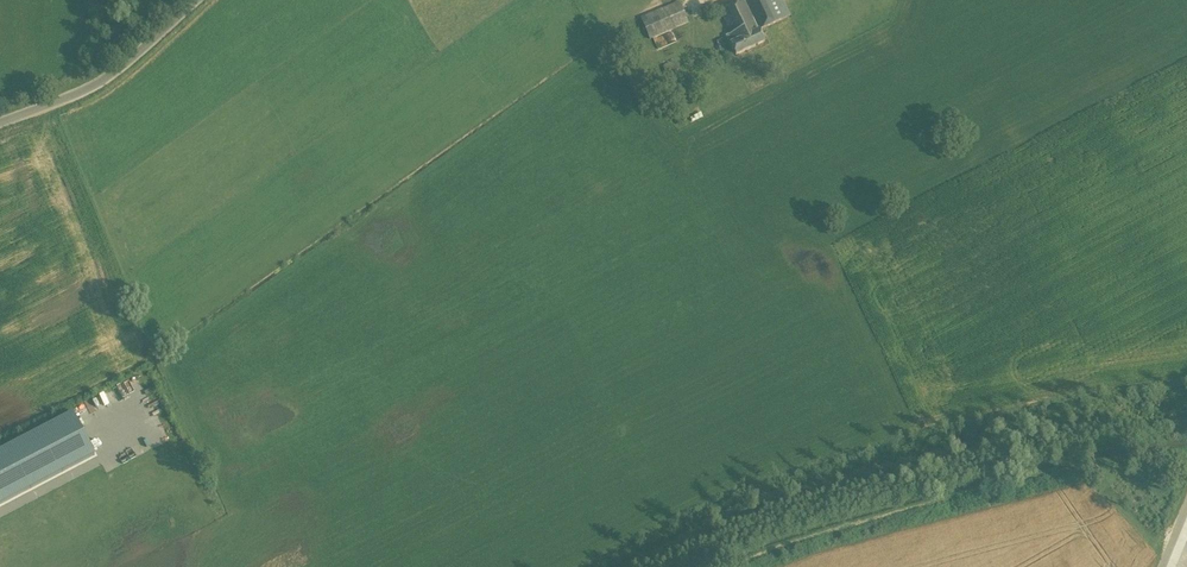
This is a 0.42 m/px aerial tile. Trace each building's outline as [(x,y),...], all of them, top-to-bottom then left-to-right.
[(791,15),(784,0),(745,0),(721,12),(732,34),(727,36),(737,56),(765,42),(760,30),(791,15)] [(650,39),(656,38),(673,30),(690,23),(680,1),(641,18),(650,39)] [(81,405),(87,416),(98,410),(92,399),(81,405)] [(0,450),(0,504),(94,455),(72,413),(0,450)]
